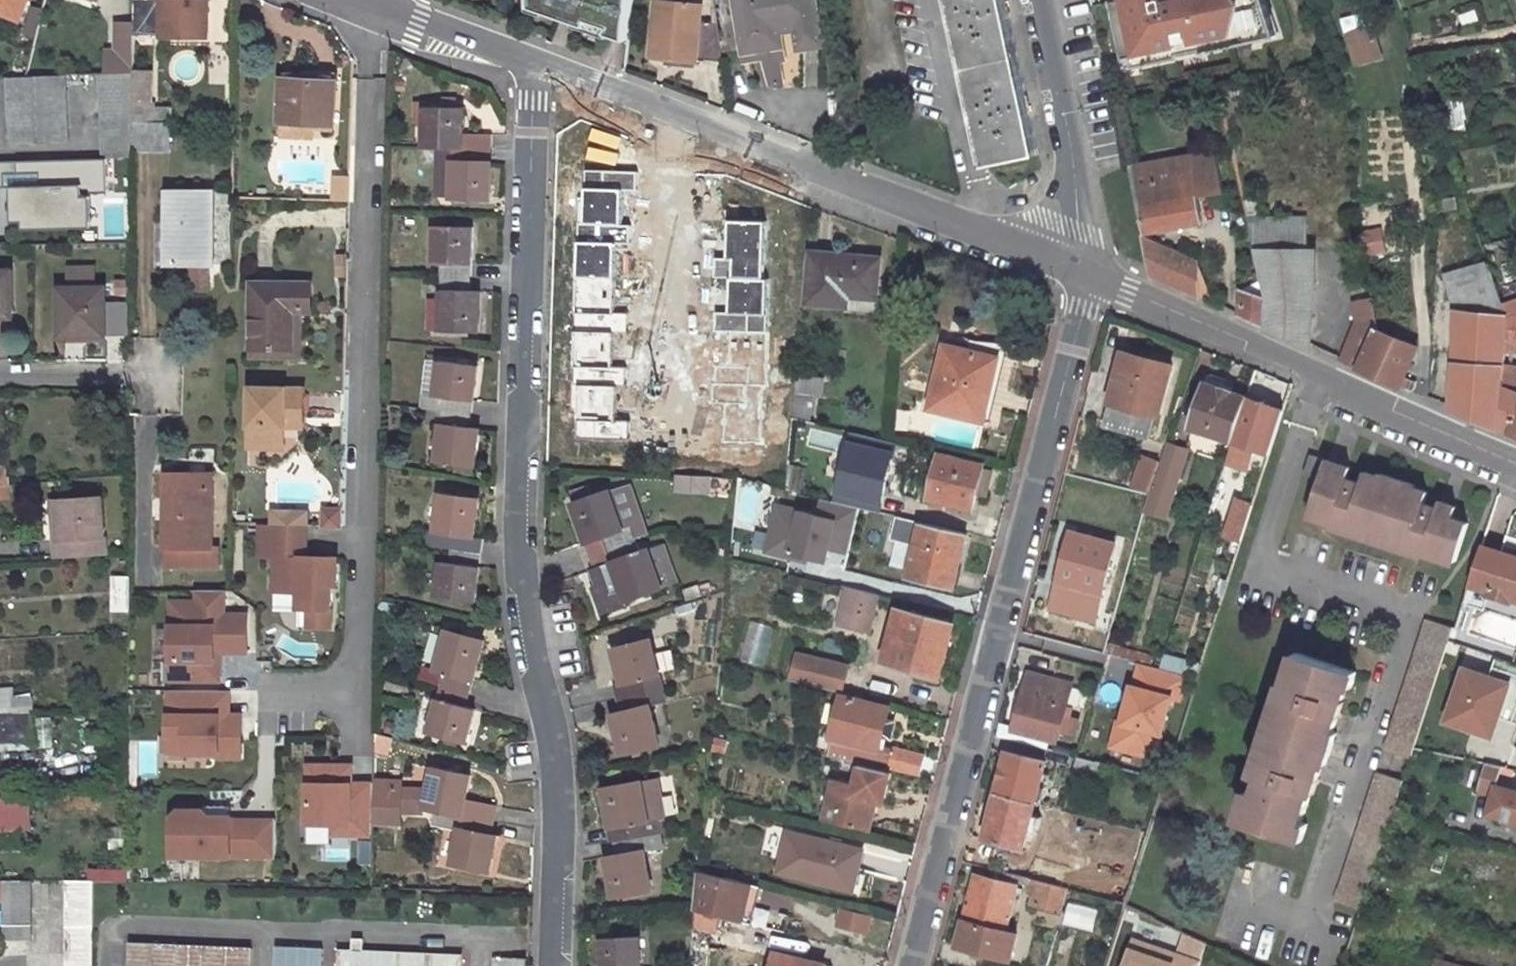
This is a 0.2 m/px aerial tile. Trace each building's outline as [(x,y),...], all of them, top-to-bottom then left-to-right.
[(23,21),(31,0),(0,0),(0,11),(23,21)] [(134,37),(164,37),(163,40),(211,39),(210,0),(163,0),(163,2),(135,3),(134,37)] [(450,5),(543,11),(544,0),(450,0),(450,5)] [(542,43),(612,69),(621,0),(571,0),(569,22),(544,18),(542,43)] [(743,41),(744,53),(784,48),(782,36),(796,34),(800,53),(825,50),(817,0),(736,0),(743,41)] [(989,168),(1040,157),(1004,0),(950,0),(989,168)] [(1121,14),(1129,12),(1126,0),(1118,0),(1121,14)] [(1129,12),(1121,14),(1130,55),(1138,54),(1140,64),(1183,54),(1182,50),(1194,48),(1197,43),(1206,41),(1208,49),(1236,43),(1235,35),(1245,33),(1245,35),(1253,40),(1279,34),(1268,0),(1126,0),(1129,12)] [(716,44),(699,42),(703,8),(658,1),(651,56),(719,67),(716,44)] [(1383,59),(1373,27),(1349,33),(1358,65),(1383,59)] [(1235,35),(1236,43),(1253,40),(1245,35),(1245,33),(1235,35)] [(1182,50),(1183,54),(1208,49),(1206,41),(1197,43),(1194,48),(1182,50)] [(34,48),(33,54),(27,75),(44,75),(50,52),(34,48)] [(744,53),(746,60),(765,57),(766,63),(785,60),(784,48),(744,53)] [(1138,54),(1130,55),(1132,65),(1140,64),(1138,54)] [(134,69),(134,72),(133,120),(156,120),(156,69),(134,69)] [(134,72),(104,73),(104,160),(133,159),(133,140),(133,120),(134,72)] [(72,74),(14,76),(14,143),(72,142),(72,74)] [(267,74),(266,124),(268,123),(299,124),(331,125),(332,74),(267,74)] [(564,91),(556,330),(580,331),(610,332),(618,111),(564,91)] [(414,127),(424,127),(423,108),(427,108),(427,102),(414,102),(414,127)] [(419,143),(419,148),(430,148),(453,148),(484,148),(484,131),(464,131),(464,108),(427,108),(423,108),(424,127),(424,143),(419,143)] [(156,120),(133,120),(133,140),(172,140),(171,120),(156,120)] [(268,123),(268,137),(299,137),(299,124),(268,123)] [(429,193),(445,194),(445,160),(453,161),(453,148),(430,148),(429,193)] [(484,148),(453,148),(453,161),(445,160),(445,194),(445,195),(486,195),(486,159),(484,159),(484,148)] [(1216,154),(1136,168),(1149,236),(1203,224),(1198,201),(1223,196),(1216,154)] [(215,164),(175,164),(175,199),(182,199),(182,238),(215,238),(215,164)] [(333,175),(335,200),(351,199),(349,173),(333,175)] [(1310,227),(1252,227),(1258,254),(1310,253),(1310,227)] [(439,264),(438,278),(469,279),(470,230),(432,228),(430,263),(439,264)] [(1147,243),(1155,281),(1177,291),(1198,300),(1197,265),(1147,243)] [(815,249),(810,299),(877,306),(882,255),(815,249)] [(1310,253),(1258,254),(1265,281),(1271,307),(1267,331),(1312,351),(1318,285),(1311,283),(1310,253)] [(427,262),(426,277),(438,278),(439,264),(430,263),(427,262)] [(1490,262),(1446,276),(1457,315),(1453,412),(1498,431),(1505,358),(1506,352),(1508,328),(1509,316),(1504,302),(1490,262)] [(477,293),(468,292),(469,279),(438,278),(437,299),(436,328),(436,330),(475,332),(477,293)] [(1243,289),(1241,319),(1267,331),(1271,307),(1265,281),(1243,289)] [(112,282),(113,299),(128,299),(127,282),(112,282)] [(106,286),(58,288),(58,336),(105,336),(106,286)] [(256,290),(255,353),(294,353),(295,317),(305,316),(315,317),(316,291),(256,290)] [(427,298),(426,328),(436,328),(437,299),(427,298)] [(1504,302),(1509,316),(1508,328),(1515,328),(1515,298),(1504,302)] [(1416,349),(1377,331),(1373,302),(1355,304),(1358,325),(1342,365),(1400,390),(1404,379),(1416,349)] [(255,353),(255,363),(303,363),(305,316),(295,317),(294,353),(255,353)] [(1506,352),(1515,353),(1515,328),(1508,328),(1506,352)] [(580,331),(580,353),(610,354),(610,332),(580,331)] [(978,345),(976,356),(1001,361),(1004,351),(978,345)] [(949,350),(936,414),(988,425),(1001,361),(976,356),(949,350)] [(1111,407),(1104,430),(1152,445),(1159,420),(1162,421),(1177,370),(1126,355),(1114,395),(1123,398),(1119,410),(1111,407)] [(1510,436),(1515,422),(1515,393),(1515,392),(1515,362),(1505,358),(1498,431),(1510,436)] [(428,360),(422,394),(433,396),(439,361),(428,360)] [(422,394),(419,409),(439,412),(468,417),(477,367),(439,361),(433,396),(422,394)] [(699,363),(695,409),(765,416),(768,370),(699,363)] [(799,375),(794,420),(812,424),(814,398),(824,399),(826,378),(799,375)] [(1404,379),(1400,390),(1416,397),(1419,384),(1404,379)] [(1283,415),(1206,388),(1192,430),(1233,444),(1256,452),(1270,457),(1283,415)] [(254,393),(252,453),(286,454),(287,422),(303,422),(304,394),(254,393)] [(1114,395),(1111,407),(1119,410),(1123,398),(1114,395)] [(474,432),(466,431),(468,417),(439,412),(431,460),(469,466),(474,432)] [(794,420),(787,493),(808,498),(813,424),(812,424),(794,420)] [(836,498),(883,511),(901,448),(853,435),(836,498)] [(1256,452),(1233,444),(1226,466),(1244,473),(1249,456),(1254,458),(1256,452)] [(1171,452),(1165,474),(1157,497),(1152,515),(1174,521),(1193,459),(1171,452)] [(1321,482),(1310,519),(1333,527),(1348,481),(1352,469),(1311,456),(1306,477),(1321,482)] [(942,457),(928,509),(945,513),(947,505),(973,513),(978,495),(988,498),(994,475),(985,472),(986,468),(942,457)] [(0,468),(0,484),(9,484),(8,467),(0,468)] [(166,511),(166,546),(168,546),(168,566),(220,566),(220,545),(211,544),(212,472),(174,472),(174,512),(166,511)] [(676,473),(676,493),(713,493),(713,473),(676,473)] [(1390,547),(1389,549),(1424,561),(1425,557),(1445,565),(1446,561),(1449,551),(1460,555),(1469,527),(1454,522),(1458,510),(1441,504),(1439,512),(1424,506),(1428,495),(1416,490),(1416,488),(1382,477),(1381,480),(1366,474),(1362,486),(1348,481),(1333,527),(1332,531),(1368,543),(1369,540),(1372,530),(1393,537),(1390,547)] [(0,484),(0,500),(9,499),(9,484),(0,484)] [(608,492),(574,499),(587,549),(631,537),(628,527),(618,529),(608,492)] [(55,555),(105,551),(100,494),(55,498),(58,536),(54,536),(55,555)] [(428,532),(425,546),(436,549),(482,556),(484,543),(471,539),(478,502),(441,494),(434,533),(428,532)] [(833,549),(850,553),(859,515),(777,497),(765,549),(830,565),(833,549)] [(1254,508),(1238,503),(1227,538),(1242,543),(1254,508)] [(340,511),(323,511),(323,528),(340,528),(340,511)] [(918,549),(911,578),(950,588),(954,574),(958,575),(968,538),(898,521),(893,543),(918,549)] [(1372,530),(1369,540),(1390,547),(1393,537),(1372,530)] [(1073,531),(1060,582),(1102,593),(1116,543),(1073,531)] [(590,562),(586,562),(593,588),(587,589),(591,608),(617,602),(615,595),(655,587),(644,549),(635,551),(631,537),(587,549),(590,562)] [(1480,545),(1468,584),(1487,591),(1486,594),(1509,601),(1510,598),(1515,600),(1515,557),(1504,553),(1480,545)] [(1506,548),(1504,553),(1515,557),(1515,551),(1506,548)] [(436,549),(433,563),(442,565),(435,599),(473,606),(482,556),(436,549)] [(1449,551),(1446,561),(1456,564),(1460,555),(1449,551)] [(129,572),(112,572),(112,607),(129,607),(129,572)] [(875,597),(846,590),(837,627),(866,634),(875,597)] [(896,613),(881,666),(892,669),(938,681),(953,628),(896,613)] [(740,659),(762,664),(772,625),(750,619),(740,659)] [(1427,622),(1384,751),(1410,760),(1452,631),(1427,622)] [(434,632),(425,667),(437,670),(445,635),(434,632)] [(424,666),(421,681),(468,692),(480,643),(445,635),(437,670),(425,667),(424,666)] [(652,637),(614,643),(620,678),(613,679),(615,694),(661,686),(652,637)] [(230,653),(151,653),(153,863),(228,863),(228,843),(228,829),(229,807),(229,802),(229,789),(229,733),(230,655),(230,653)] [(345,655),(230,655),(229,733),(346,734),(345,655)] [(1164,655),(1163,668),(1193,671),(1194,657),(1164,655)] [(798,656),(791,682),(841,695),(849,669),(798,656)] [(1296,657),(1293,666),(1302,669),(1305,660),(1296,657)] [(1498,659),(1492,679),(1465,671),(1449,723),(1494,737),(1503,710),(1515,714),(1515,665),(1498,659)] [(1254,817),(1250,828),(1300,844),(1306,826),(1300,825),(1309,797),(1312,798),(1321,768),(1326,770),(1337,735),(1333,734),(1343,704),(1341,703),(1345,691),(1351,693),(1356,676),(1305,660),(1302,669),(1293,666),(1286,686),(1283,685),(1271,722),(1275,723),(1283,726),(1277,746),(1268,743),(1265,743),(1253,778),(1262,781),(1257,795),(1248,793),(1241,813),(1245,814),(1254,817)] [(1162,761),(1184,674),(1135,662),(1113,748),(1162,761)] [(1029,674),(1026,686),(1069,697),(1072,686),(1029,674)] [(475,709),(465,707),(468,692),(421,681),(417,695),(436,700),(428,734),(466,745),(475,709)] [(618,706),(611,707),(617,747),(653,742),(647,702),(662,699),(661,686),(615,694),(618,706)] [(1069,697),(1026,686),(1015,727),(1000,723),(997,736),(1055,752),(1069,697)] [(840,697),(828,741),(876,753),(878,748),(889,710),(840,697)] [(35,743),(33,713),(0,715),(0,745),(35,743)] [(1066,733),(1079,735),(1082,715),(1069,713),(1066,733)] [(1275,723),(1268,743),(1277,746),(1283,726),(1275,723)] [(390,754),(393,736),(378,734),(375,752),(390,754)] [(876,753),(873,765),(890,770),(895,752),(878,748),(876,753)] [(895,752),(890,770),(917,777),(922,760),(895,752)] [(1008,753),(997,794),(1036,804),(1047,763),(1008,753)] [(1076,757),(1072,774),(1103,782),(1107,765),(1076,757)] [(1486,763),(1478,791),(1493,795),(1488,815),(1515,822),(1515,791),(1498,786),(1503,766),(1486,763)] [(844,829),(870,836),(878,806),(881,795),(888,797),(893,776),(862,769),(857,788),(836,783),(831,801),(841,804),(839,813),(848,815),(844,829)] [(430,795),(426,808),(438,811),(488,822),(491,808),(465,802),(470,781),(435,772),(430,795)] [(1376,776),(1334,904),(1361,913),(1402,785),(1376,776)] [(661,834),(658,818),(666,817),(659,778),(605,784),(611,838),(661,834)] [(389,784),(375,783),(375,807),(402,808),(403,791),(389,791),(389,784)] [(430,795),(403,791),(402,808),(426,808),(430,795)] [(1041,818),(1032,815),(1036,804),(997,794),(985,838),(1023,848),(1027,833),(1037,836),(1041,818)] [(878,806),(885,807),(888,797),(881,795),(878,806)] [(0,798),(0,830),(10,829),(8,797),(0,798)] [(825,824),(844,829),(848,815),(839,813),(841,804),(831,801),(825,824)] [(229,807),(228,829),(237,829),(237,834),(303,834),(302,806),(229,807)] [(402,808),(375,807),(375,823),(401,824),(402,808)] [(459,832),(451,865),(488,874),(496,840),(484,837),(488,822),(438,811),(435,826),(459,832)] [(1245,814),(1241,826),(1250,828),(1254,817),(1245,814)] [(661,834),(611,838),(613,853),(605,853),(608,895),(648,891),(642,850),(662,847),(661,834)] [(789,836),(779,874),(852,892),(861,854),(789,836)] [(357,839),(357,863),(373,863),(372,838),(357,839)] [(324,860),(352,861),(352,839),(324,839),(324,860)] [(877,848),(871,872),(904,879),(910,855),(877,848)] [(1037,859),(1031,879),(1058,886),(1064,866),(1037,859)] [(700,871),(696,912),(719,918),(742,924),(752,886),(700,871)] [(976,876),(959,947),(1012,959),(1019,932),(1008,930),(1003,930),(1015,886),(976,876)] [(1031,879),(1026,900),(1053,907),(1058,886),(1031,879)] [(35,881),(6,881),(5,938),(33,938),(35,881)] [(96,881),(68,882),(67,965),(94,965),(96,881)] [(1069,901),(1064,921),(1094,929),(1099,909),(1069,901)] [(842,906),(837,925),(871,933),(875,914),(842,906)] [(719,918),(696,912),(695,929),(714,935),(719,918)] [(602,965),(639,965),(639,942),(602,940),(602,965)] [(1135,941),(1126,965),(1200,965),(1201,962),(1135,941)] [(324,945),(276,945),(276,965),(324,965),(324,945)] [(131,965),(255,965),(255,951),(131,948),(131,965)] [(774,954),(771,965),(819,965),(774,954)] [(338,965),(454,965),(454,958),(339,955),(338,965)]
